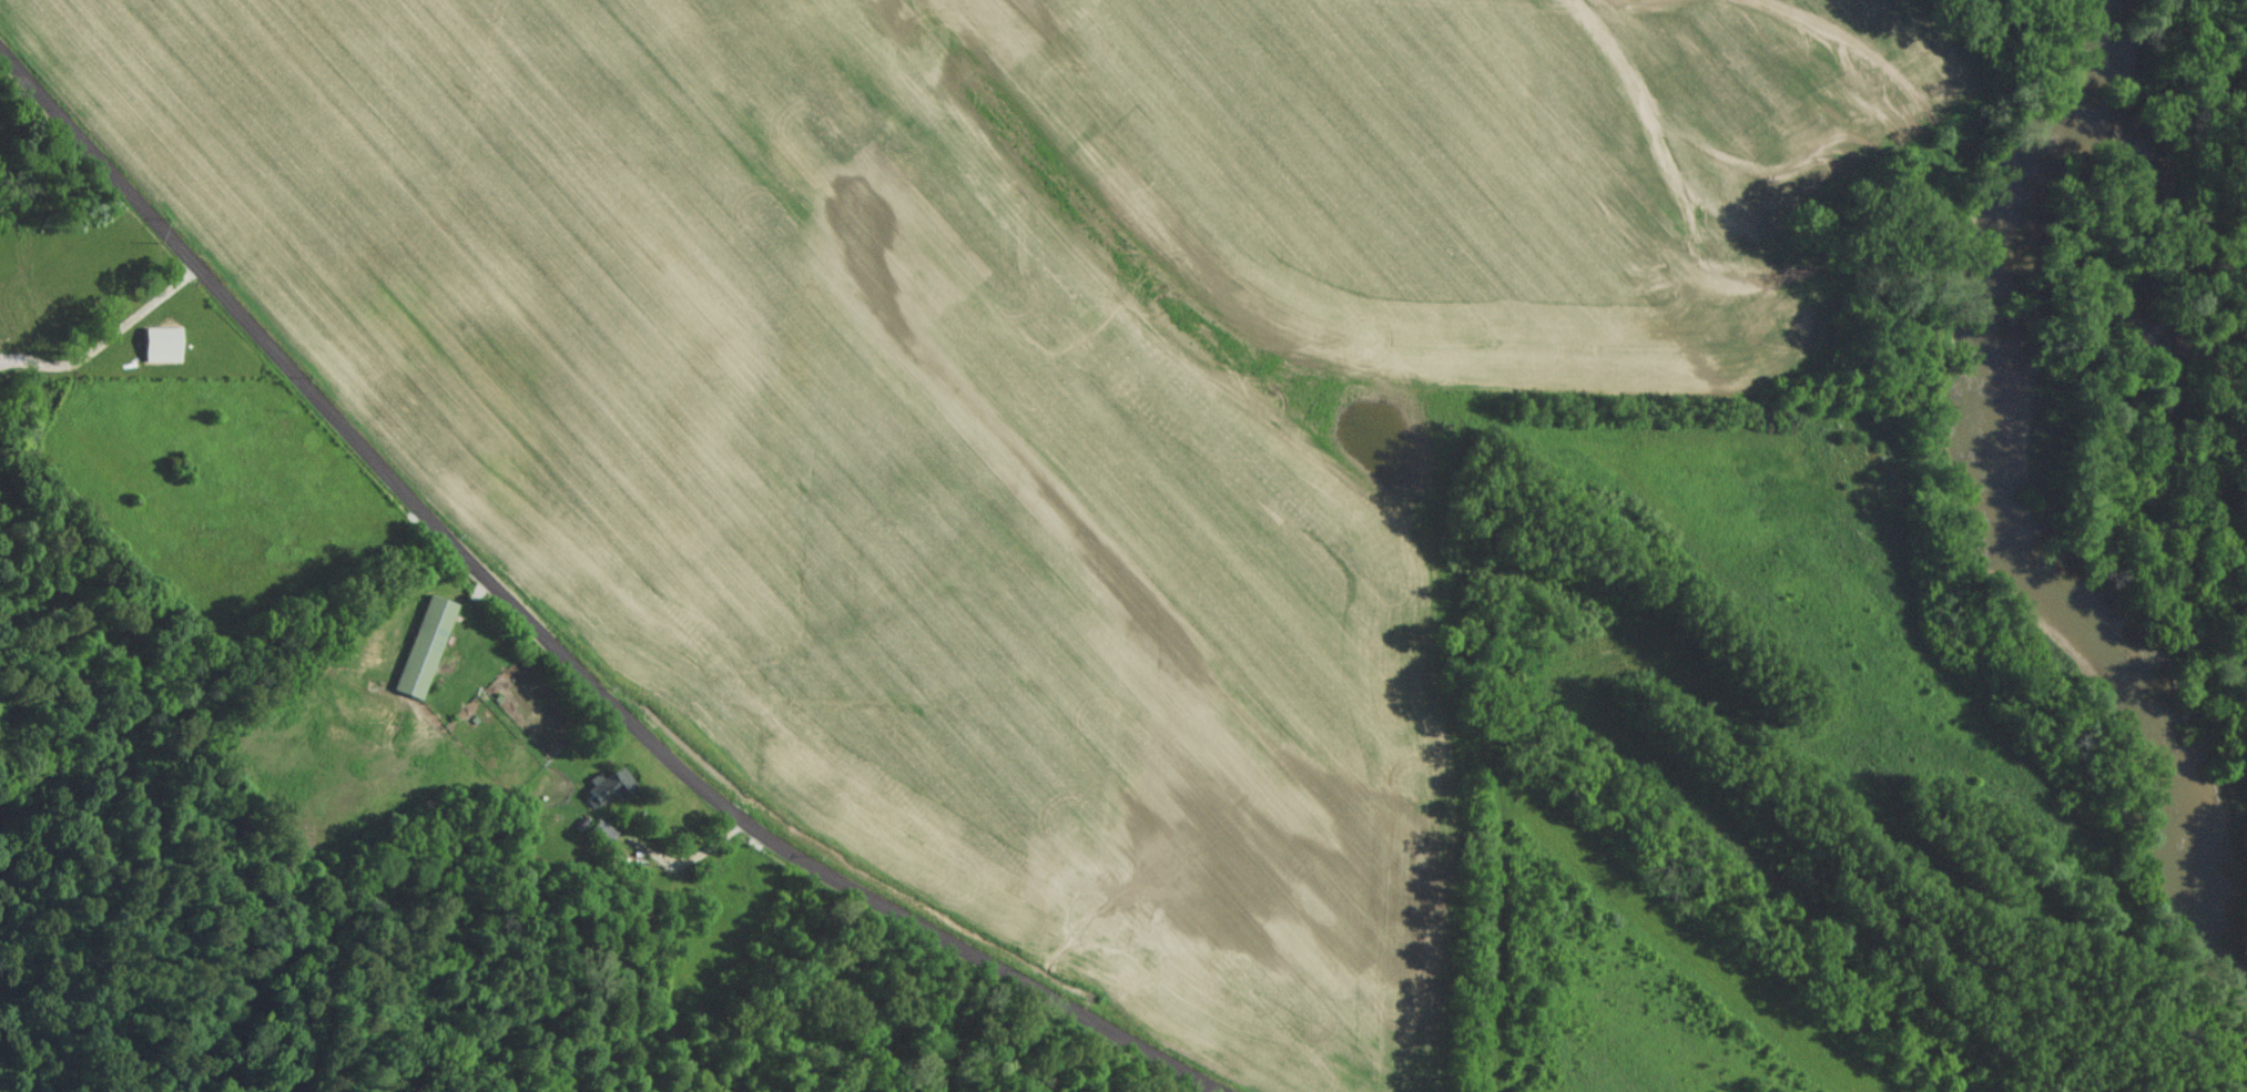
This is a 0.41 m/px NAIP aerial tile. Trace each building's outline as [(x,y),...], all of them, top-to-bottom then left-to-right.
[(429,699),(460,601),(431,592),(401,690),(429,699)]
